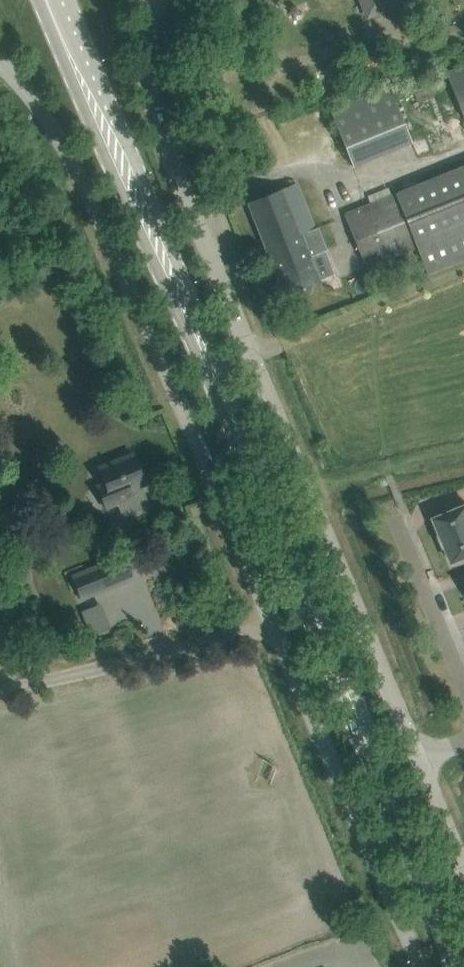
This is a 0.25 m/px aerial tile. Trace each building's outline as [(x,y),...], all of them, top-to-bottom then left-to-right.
[(369,13),(403,0),(365,0),(369,13)] [(351,59),(358,78),(385,68),(378,49),(351,59)] [(208,62),(199,70),(211,82),(220,74),(208,62)] [(448,72),(463,112),(463,66),(448,72)] [(429,83),(413,89),(419,103),(434,97),(429,83)] [(331,110),(352,165),(412,142),(389,88),(331,110)] [(345,213),(366,267),(416,247),(427,274),(463,259),(463,168),(391,197),(371,205),(370,203),(345,213)] [(297,183),(268,195),(250,202),(287,295),(321,282),(310,256),(337,246),(327,222),(315,228),(297,183)] [(150,506),(141,486),(145,484),(133,453),(99,467),(105,482),(97,485),(106,508),(117,504),(122,517),(150,506)] [(453,563),(463,559),(463,506),(435,518),(442,536),(441,536),(445,546),(446,546),(453,563)] [(71,574),(82,600),(136,579),(126,552),(71,574)] [(81,609),(91,635),(113,627),(104,601),(81,609)]
